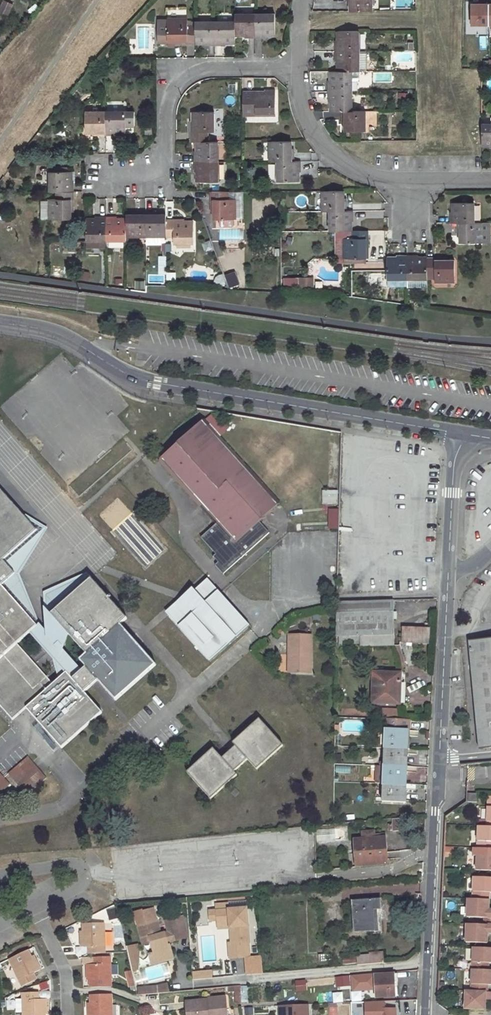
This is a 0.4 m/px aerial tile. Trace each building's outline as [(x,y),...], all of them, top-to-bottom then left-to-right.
[(0,6),(0,11),(7,15),(14,4),(6,0),(4,0),(0,6)] [(347,2),(349,2),(349,11),(371,11),(371,0),(347,0),(347,2)] [(471,24),(488,24),(488,5),(471,4),(471,24)] [(255,13),(235,14),(235,20),(235,35),(245,35),(245,38),(255,38),(255,13)] [(265,37),(265,35),(275,35),(275,14),(255,13),(255,38),(265,37)] [(187,19),(150,19),(150,40),(169,40),(174,40),(178,40),(178,43),(195,42),(195,21),(187,21),(187,19)] [(235,20),(215,21),(215,45),(224,45),(225,42),(235,42),(235,35),(235,20)] [(215,21),(195,21),(195,42),(204,42),(204,45),(215,45),(215,21)] [(359,31),(338,31),(338,41),(335,41),(335,51),(360,51),(359,31)] [(360,51),(335,51),(336,62),(338,62),(338,71),(352,71),(360,71),(360,51)] [(338,71),(331,72),(331,82),(328,82),(328,91),(352,91),(352,71),(338,71)] [(265,93),(243,92),(243,108),(256,108),(256,114),(275,114),(275,90),(265,90),(265,93)] [(352,91),(328,91),(328,102),(331,102),(331,111),(341,111),(352,111),(352,91)] [(105,111),(85,111),(86,132),(96,132),(96,135),(106,135),(105,111)] [(134,111),(105,111),(106,135),(116,135),(116,132),(126,132),(126,125),(135,125),(134,111)] [(352,111),(341,111),(341,121),(345,121),(345,131),(365,131),(365,111),(352,111)] [(193,121),(191,122),(191,141),(196,141),(214,141),(215,112),(193,112),(193,121)] [(481,124),(481,145),(490,146),(490,147),(490,118),(489,118),(489,124),(481,124)] [(214,141),(196,141),(196,152),(194,152),(194,161),(218,161),(218,141),(214,141)] [(291,141),(270,141),(270,161),(277,161),(294,161),(294,151),(292,151),(291,141)] [(218,161),(194,161),(194,172),(196,172),(197,182),(218,182),(218,161)] [(294,161),(277,161),(277,181),(298,181),(299,171),(301,171),(301,161),(294,161)] [(71,171),(49,171),(49,191),(73,191),(73,181),(71,181),(71,171)] [(347,200),(345,200),(345,190),(323,191),(323,210),(329,210),(347,210),(347,200)] [(73,191),(49,191),(49,199),(41,199),(41,219),(71,219),(71,209),(74,209),(73,191)] [(229,191),(211,191),(211,210),(213,209),(213,219),(234,219),(234,199),(229,199),(229,191)] [(474,202),(452,202),(453,212),(450,212),(450,222),(456,222),(474,222),(474,202)] [(347,210),(329,210),(330,231),(345,231),(351,231),(351,220),(354,220),(354,210),(347,210)] [(156,211),(146,212),(147,236),(166,235),(166,220),(166,215),(156,215),(156,211)] [(136,214),(126,214),(126,219),(126,236),(147,236),(146,212),(136,212),(136,214)] [(106,216),(96,217),(96,219),(86,219),(86,241),(106,241),(106,216)] [(116,216),(106,216),(106,241),(126,240),(126,236),(126,219),(116,219),(116,216)] [(184,219),(166,220),(166,235),(166,237),(174,237),(175,243),(194,243),(194,222),(184,222),(184,219)] [(474,222),(456,222),(457,233),(459,233),(459,242),(481,242),(481,222),(474,222)] [(351,231),(345,231),(345,239),(345,257),(345,258),(367,258),(367,249),(369,249),(369,231),(351,231)] [(345,257),(345,239),(337,239),(337,257),(345,257)] [(407,255),(397,255),(397,258),(387,258),(387,279),(407,279),(407,255)] [(417,255),(407,255),(407,279),(427,279),(427,275),(427,258),(417,258),(417,255)] [(445,258),(427,258),(427,275),(435,275),(435,281),(455,281),(455,260),(445,260),(445,258)] [(228,287),(239,284),(234,270),(223,274),(228,287)] [(149,284),(164,281),(163,275),(148,278),(149,284)] [(287,276),(287,288),(296,288),(296,276),(287,276)] [(296,276),(296,288),(313,287),(313,276),(296,276)] [(134,290),(144,289),(144,280),(134,281),(134,290)] [(219,564),(216,567),(223,574),(269,534),(258,522),(279,504),(218,436),(205,422),(160,462),(217,524),(211,529),(201,538),(217,556),(222,561),(219,564)] [(322,490),(322,504),(337,504),(337,490),(322,490)] [(4,561),(37,531),(1,491),(0,492),(0,564),(4,561)] [(338,529),(338,508),(327,508),(327,529),(338,529)] [(136,517),(118,534),(155,573),(172,556),(143,525),(136,517)] [(217,556),(214,558),(219,564),(222,561),(217,556)] [(4,561),(0,564),(0,659),(16,644),(37,625),(32,620),(2,586),(15,574),(4,561)] [(341,566),(342,573),(362,569),(361,562),(341,566)] [(85,667),(98,681),(115,701),(156,665),(149,656),(121,625),(127,619),(91,579),(51,614),(56,620),(87,654),(79,661),(85,667)] [(391,600),(334,602),(334,607),(333,636),(337,636),(337,645),(357,645),(357,647),(392,646),(391,600)] [(56,620),(51,614),(45,608),(32,620),(37,625),(43,632),(56,620)] [(402,628),(402,642),(429,644),(430,629),(402,628)] [(311,672),(311,636),(289,636),(288,672),(311,672)] [(468,641),(479,749),(490,748),(490,639),(468,641)] [(72,679),(64,671),(51,682),(16,644),(0,659),(0,706),(13,720),(26,709),(62,749),(102,713),(101,712),(96,706),(85,693),(72,679)] [(72,679),(85,693),(92,687),(98,681),(85,667),(72,679)] [(373,672),(372,703),(397,704),(398,683),(401,683),(401,673),(373,672)] [(385,719),(384,748),(404,748),(405,731),(409,731),(410,721),(385,719)] [(237,775),(234,772),(248,760),(257,769),(283,746),(259,720),(233,743),(236,746),(222,759),(214,749),(187,773),(211,799),(237,775)] [(384,748),(383,766),(404,767),(404,748),(384,748)] [(28,757),(8,774),(27,795),(46,778),(28,757)] [(383,766),(383,784),(403,785),(404,767),(383,766)] [(8,783),(0,774),(0,791),(8,783)] [(383,784),(382,802),(402,803),(403,785),(383,784)] [(477,795),(466,795),(466,803),(477,804),(477,795)] [(477,827),(476,871),(490,872),(490,828),(489,828),(477,827)] [(473,878),(472,900),(466,900),(465,918),(482,919),(490,919),(490,911),(487,911),(488,893),(490,894),(490,879),(473,878)] [(375,931),(373,910),(380,909),(379,899),(352,901),(354,933),(375,931)] [(226,904),(215,905),(216,911),(217,920),(217,924),(229,923),(230,928),(231,943),(229,944),(230,956),(245,955),(244,943),(248,943),(249,943),(245,909),(227,910),(226,904)] [(217,920),(216,911),(209,911),(209,921),(217,920)] [(156,919),(137,925),(143,944),(151,942),(154,954),(157,953),(159,961),(173,957),(170,949),(169,949),(167,942),(179,939),(174,918),(165,921),(168,932),(160,934),(156,919)] [(103,923),(82,924),(83,939),(81,939),(81,947),(89,947),(89,954),(104,953),(103,923)] [(482,926),(465,925),(464,943),(486,944),(486,934),(490,934),(490,926),(482,926)] [(137,944),(127,945),(130,971),(140,969),(137,944)] [(471,949),(470,993),(464,992),(463,1010),(483,1011),(484,1001),(490,1001),(490,994),(485,993),(486,986),(490,986),(490,972),(486,972),(487,964),(490,964),(490,950),(471,949)] [(27,951),(9,959),(22,986),(35,980),(32,974),(39,970),(36,963),(34,964),(27,951)] [(150,963),(154,962),(159,961),(157,953),(154,954),(148,955),(150,963)] [(370,956),(356,958),(357,966),(372,964),(371,954),(370,955),(370,956)] [(384,963),(383,954),(371,954),(372,964),(384,963)] [(109,957),(94,958),(94,965),(86,964),(86,973),(90,973),(90,987),(110,987),(109,957)] [(244,974),(243,959),(231,959),(232,975),(244,974)] [(128,987),(135,986),(131,970),(124,972),(128,987)] [(393,974),(376,975),(376,979),(376,986),(376,998),(394,997),(393,974)] [(348,976),(336,977),(337,983),(337,988),(349,987),(348,976)] [(337,983),(324,983),(325,991),(337,989),(337,988),(337,983)] [(238,986),(232,986),(235,1004),(241,1004),(238,986)] [(43,1008),(46,1008),(46,1000),(38,1000),(37,993),(23,994),(23,1000),(16,1000),(16,1008),(23,1007),(23,1014),(43,1014),(43,1008)] [(90,995),(90,1010),(87,1010),(87,1014),(111,1014),(111,995),(90,995)] [(209,999),(210,1001),(210,1002),(202,1003),(202,1001),(186,1002),(187,1014),(227,1014),(225,998),(209,999)] [(375,1002),(375,1010),(395,1009),(395,1001),(375,1002)] [(307,1004),(279,1006),(280,1014),(308,1014),(307,1004)]
